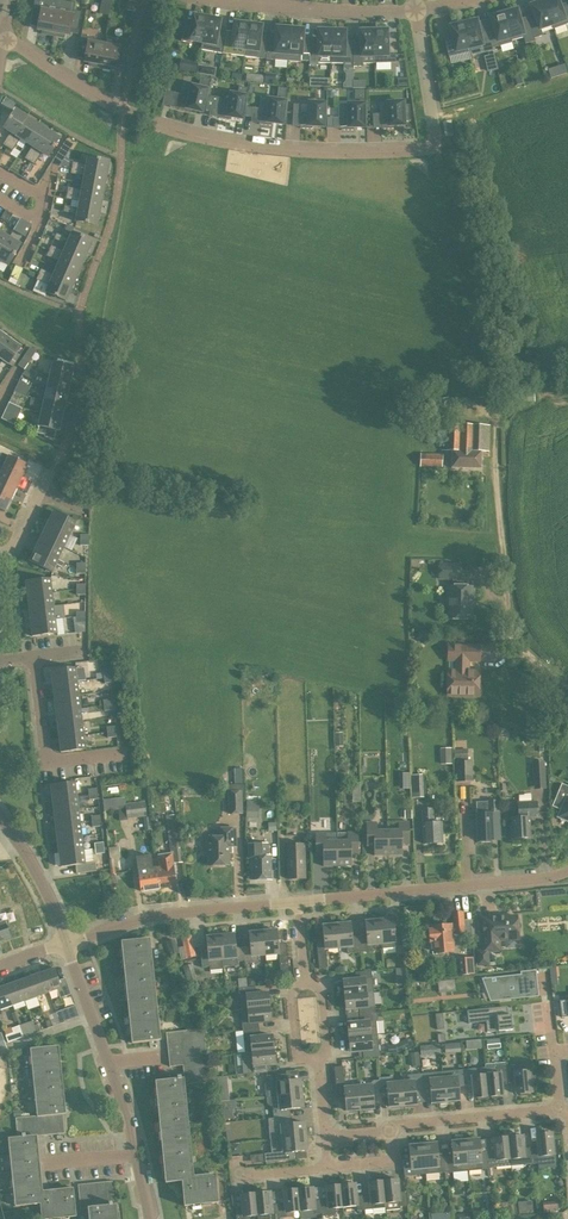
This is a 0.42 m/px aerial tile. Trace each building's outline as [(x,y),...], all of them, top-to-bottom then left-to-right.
[(53,36),(59,0),(58,2),(49,0),(35,0),(33,12),(40,14),(38,30),(43,30),(42,34),(53,36)] [(59,0),(53,36),(64,38),(64,34),(69,35),(70,29),(78,31),(82,12),(74,10),(75,3),(59,0)] [(104,13),(114,13),(114,0),(104,0),(104,13)] [(544,1),(554,30),(567,25),(567,15),(564,17),(560,6),(558,0),(546,0),(544,1)] [(531,28),(535,42),(534,40),(534,39),(542,37),(540,30),(552,26),(554,30),(544,1),(531,5),(538,25),(531,28)] [(504,13),(512,41),(524,38),(526,45),(535,42),(531,28),(522,30),(517,10),(504,13)] [(512,41),(504,13),(491,17),(491,18),(494,29),(487,31),(492,51),(493,51),(493,48),(512,43),(512,41)] [(201,50),(207,18),(194,15),(192,24),(184,22),(181,41),(190,43),(190,40),(202,43),(201,50)] [(201,50),(222,54),(226,31),(218,30),(220,20),(207,18),(201,50)] [(477,20),(463,23),(470,52),(470,56),(492,51),(487,31),(479,33),(477,22),(477,20)] [(222,54),(244,57),(248,24),(235,23),(234,32),(226,31),(222,54)] [(470,52),(463,23),(450,26),(452,36),(444,38),(448,57),(470,52)] [(244,57),(266,59),(267,50),(259,49),(262,26),(248,24),(244,57)] [(266,59),(288,61),(290,29),(277,28),(275,51),(267,50),(266,59)] [(301,61),(310,62),(310,42),(302,42),(303,30),(290,29),(288,61),(301,62),(301,61)] [(331,63),(332,31),(319,30),(318,42),(310,42),(310,62),(310,58),(319,58),(319,56),(331,56),(331,63)] [(387,30),(374,31),(375,63),(396,63),(396,55),(388,55),(387,30)] [(344,68),(353,69),(353,53),(352,53),(352,55),(345,55),(345,31),(332,31),(331,63),(344,64),(344,68)] [(353,53),(353,69),(354,69),(354,67),(362,67),(362,56),(374,56),(374,63),(375,63),(374,31),(361,31),(361,52),(353,53)] [(89,66),(100,68),(104,45),(95,43),(94,39),(94,38),(81,36),(78,55),(85,56),(84,62),(90,63),(89,66)] [(104,45),(100,68),(111,70),(111,67),(116,68),(117,62),(125,63),(129,44),(115,42),(113,47),(104,45)] [(488,72),(490,71),(497,69),(493,55),(487,57),(485,60),(488,72)] [(180,60),(178,71),(196,74),(198,63),(180,60)] [(170,107),(179,109),(179,110),(191,113),(191,109),(202,112),(207,90),(209,79),(201,77),(198,87),(192,86),(190,96),(182,95),(173,92),(170,106),(170,107)] [(312,86),(333,86),(333,77),(312,77),(312,86)] [(214,98),(211,116),(219,118),(231,120),(232,117),(242,119),(248,88),(239,87),(238,95),(231,94),(229,104),(222,103),(223,99),(214,98)] [(269,110),(261,109),(259,123),(259,125),(271,126),(272,123),(283,124),(286,102),(287,89),(278,88),(277,100),(270,100),(269,110)] [(341,118),(341,129),(341,130),(354,130),(354,127),(364,127),(364,104),(364,90),(355,90),(355,104),(349,104),(349,118),(341,118)] [(381,117),(382,128),(382,130),(394,129),(394,126),(405,125),(405,121),(409,120),(408,104),(404,105),(403,102),(388,103),(389,117),(381,117)] [(301,116),(300,129),(313,129),(313,126),(324,127),(325,104),(309,103),(308,116),(301,116)] [(2,144),(7,147),(27,115),(15,108),(3,128),(9,132),(2,144)] [(19,138),(25,142),(38,122),(27,115),(7,147),(12,150),(19,138)] [(24,158),(29,161),(49,128),(38,122),(25,142),(31,146),(24,158)] [(49,128),(29,161),(34,164),(41,152),(48,156),(60,136),(49,128)] [(69,150),(61,146),(54,157),(62,162),(65,156),(69,150)] [(72,163),(72,168),(109,175),(112,162),(88,158),(87,166),(72,163)] [(84,177),(83,183),(107,188),(109,175),(72,168),(70,174),(84,177)] [(68,188),(67,193),(105,200),(107,188),(83,183),(82,191),(68,188)] [(80,201),(79,208),(79,209),(102,213),(105,200),(67,193),(66,198),(80,201)] [(79,209),(79,208),(65,205),(64,211),(78,214),(76,221),(100,225),(102,213),(79,209)] [(1,219),(8,223),(13,215),(6,211),(1,219)] [(28,224),(23,232),(27,234),(31,226),(28,224)] [(9,238),(0,233),(0,254),(9,238)] [(54,239),(67,245),(67,244),(89,254),(95,242),(73,233),(70,239),(57,233),(54,239)] [(0,254),(0,261),(9,266),(21,245),(9,238),(0,254)] [(51,245),(49,250),(84,266),(89,254),(67,244),(67,245),(64,251),(51,245)] [(60,261),(57,268),(79,278),(84,266),(49,250),(47,256),(60,261)] [(41,268),(39,274),(74,289),(79,278),(57,268),(54,274),(41,268)] [(74,289),(39,274),(36,279),(49,284),(46,291),(68,301),(74,289)] [(18,280),(17,280),(10,276),(7,282),(15,285),(18,280)] [(10,340),(0,332),(0,354),(10,340)] [(3,360),(9,364),(17,353),(21,347),(10,340),(0,354),(0,364),(3,360)] [(54,362),(51,375),(71,380),(74,367),(54,362)] [(29,364),(25,370),(31,373),(36,374),(37,373),(38,366),(29,364)] [(31,373),(25,370),(22,375),(33,380),(36,374),(31,373)] [(51,375),(48,388),(68,392),(71,380),(51,375)] [(30,386),(19,381),(17,385),(28,391),(30,386)] [(31,398),(45,400),(65,405),(68,392),(48,388),(45,400),(31,398)] [(521,391),(521,402),(535,401),(534,390),(521,391)] [(43,407),(42,413),(62,417),(65,405),(45,400),(31,398),(30,404),(43,407)] [(2,416),(1,418),(14,425),(17,417),(5,411),(2,416)] [(39,426),(38,433),(45,434),(44,437),(54,439),(56,430),(59,430),(62,417),(42,413),(39,426)] [(480,451),(481,426),(443,425),(442,450),(452,451),(451,468),(481,469),(482,451),(480,451)] [(0,457),(0,466),(23,477),(28,465),(2,452),(0,457)] [(420,467),(442,467),(442,454),(421,454),(420,467)] [(0,476),(0,480),(17,488),(23,477),(0,466),(4,468),(0,476)] [(12,500),(17,488),(0,480),(0,494),(12,500)] [(12,500),(0,494),(0,509),(6,512),(12,500)] [(54,512),(48,524),(70,534),(76,522),(54,512)] [(48,524),(42,536),(64,546),(70,534),(48,524)] [(42,536),(36,548),(59,559),(64,546),(42,536)] [(59,559),(36,548),(30,561),(52,572),(59,559)] [(439,563),(438,580),(460,581),(460,564),(439,563)] [(26,582),(28,595),(53,592),(51,579),(26,582)] [(474,587),(447,586),(447,596),(449,596),(449,619),(456,619),(457,620),(459,621),(461,621),(463,620),(464,619),(471,619),(472,608),(473,608),(474,587)] [(28,595),(30,608),(54,605),(53,592),(28,595)] [(30,608),(31,622),(56,619),(54,605),(30,608)] [(56,619),(31,622),(33,636),(58,633),(56,619)] [(466,670),(466,661),(479,661),(480,646),(448,645),(448,660),(455,660),(455,670),(448,670),(447,696),(479,696),(479,693),(480,692),(481,690),(481,688),(480,686),(479,684),(479,671),(466,670)] [(51,671),(53,684),(78,681),(76,668),(51,671)] [(53,684),(54,697),(79,694),(78,681),(53,684)] [(54,697),(56,711),(81,708),(79,694),(54,697)] [(56,711),(58,724),(82,721),(81,708),(56,711)] [(58,724),(59,738),(84,735),(82,721),(58,724)] [(84,735),(59,738),(61,752),(86,750),(84,735)] [(468,749),(455,750),(455,760),(469,759),(468,749)] [(472,761),(456,761),(457,782),(472,781),(472,761)] [(532,762),(534,790),(546,789),(544,761),(532,762)] [(411,775),(412,798),(423,797),(422,774),(411,775)] [(50,785),(52,799),(77,796),(75,782),(50,785)] [(558,817),(567,821),(567,786),(562,783),(553,803),(562,806),(558,817)] [(243,792),(243,784),(228,785),(229,814),(243,814),(242,792),(243,792)] [(52,799),(54,812),(79,809),(77,796),(52,799)] [(127,818),(126,804),(125,797),(103,800),(104,811),(118,810),(119,821),(127,820),(127,818)] [(499,823),(498,800),(488,801),(476,802),(477,840),(500,839),(499,823)] [(246,801),(246,811),(259,811),(259,801),(246,801)] [(126,804),(127,818),(134,817),(134,824),(144,823),(144,831),(152,830),(151,817),(146,817),(145,802),(126,804)] [(531,838),(530,818),(538,817),(537,802),(518,803),(518,818),(511,819),(511,839),(531,838)] [(54,812),(55,826),(80,822),(79,809),(54,812)] [(433,823),(433,809),(422,810),(424,844),(443,842),(441,823),(433,823)] [(166,816),(170,849),(181,847),(177,814),(166,816)] [(55,826),(57,839),(82,836),(80,822),(55,826)] [(390,855),(389,830),(377,831),(377,822),(366,823),(366,831),(373,831),(374,855),(390,855)] [(399,830),(389,830),(390,855),(403,855),(402,831),(409,830),(409,822),(399,822),(399,830)] [(208,848),(209,866),(229,865),(228,847),(236,847),(235,828),(218,828),(218,837),(206,837),(206,848),(208,848)] [(337,841),(336,841),(337,866),(352,865),(351,841),(359,841),(358,832),(337,833),(337,841)] [(315,834),(315,842),(322,842),(323,856),(323,866),(337,866),(336,841),(337,841),(337,833),(326,833),(315,834)] [(57,839),(58,853),(83,849),(82,836),(57,839)] [(272,879),(271,856),(268,856),(267,844),(249,844),(249,857),(252,857),(252,880),(272,879)] [(287,845),(288,879),(305,878),(304,844),(287,845)] [(110,874),(111,874),(115,873),(114,859),(120,858),(119,846),(108,848),(109,859),(110,870),(110,874)] [(83,849),(58,853),(60,867),(75,865),(76,874),(96,872),(95,863),(85,864),(83,849)] [(160,867),(156,868),(159,889),(176,886),(173,863),(172,852),(170,853),(158,854),(160,867)] [(159,889),(156,868),(152,868),(150,856),(137,858),(142,891),(159,889)] [(466,933),(464,911),(452,912),(452,934),(466,933)] [(505,915),(481,917),(484,949),(476,950),(477,966),(490,965),(489,951),(500,950),(499,940),(519,938),(517,916),(505,917),(505,915)] [(396,947),(396,946),(403,946),(402,931),(395,932),(393,919),(379,921),(381,943),(382,949),(396,947)] [(11,938),(5,921),(0,923),(0,942),(11,938)] [(367,935),(359,936),(361,952),(375,951),(374,944),(381,943),(379,921),(365,922),(367,935)] [(351,923),(337,925),(339,947),(346,946),(347,953),(361,952),(359,936),(352,936),(351,923)] [(339,947),(337,925),(323,926),(324,939),(316,940),(319,969),(328,968),(326,948),(339,947)] [(431,941),(434,941),(435,952),(452,951),(452,944),(452,939),(451,939),(450,926),(433,927),(433,930),(430,931),(431,941)] [(263,932),(265,954),(278,953),(280,973),(289,972),(286,943),(278,943),(277,930),(263,932)] [(258,955),(265,954),(263,932),(249,933),(250,946),(243,947),(244,961),(244,963),(258,962),(258,955)] [(182,937),(186,958),(195,956),(191,935),(182,937)] [(237,962),(244,961),(243,947),(236,947),(234,935),(220,936),(223,958),(236,957),(237,962)] [(221,958),(223,958),(220,936),(206,937),(208,950),(200,951),(202,967),(209,967),(210,970),(222,969),(221,958)] [(121,942),(132,1043),(157,1041),(146,939),(121,942)] [(175,940),(166,943),(170,956),(179,954),(175,940)] [(410,964),(409,954),(401,954),(402,965),(410,964)] [(473,957),(456,958),(457,975),(474,974),(473,957)] [(399,967),(400,983),(408,983),(408,967),(399,967)] [(561,983),(560,967),(553,967),(554,983),(561,983)] [(55,968),(42,973),(49,992),(57,990),(60,998),(71,994),(66,978),(59,981),(55,968)] [(507,976),(502,976),(498,977),(499,982),(496,982),(488,983),(490,999),(489,999),(490,1001),(510,999),(509,996),(527,994),(526,986),(538,985),(536,970),(520,971),(520,974),(521,976),(508,977),(507,976)] [(343,981),(344,995),(373,992),(371,971),(355,972),(356,980),(343,981)] [(42,973),(30,977),(37,997),(49,992),(42,973)] [(30,977),(18,982),(25,1001),(37,997),(30,977)] [(441,981),(442,991),(459,989),(458,979),(441,981)] [(18,982),(6,986),(13,1005),(25,1001),(18,982)] [(6,986),(0,988),(0,1010),(13,1005),(6,986)] [(238,988),(240,1010),(269,1007),(268,993),(255,994),(255,987),(238,988)] [(358,1007),(359,1015),(375,1013),(373,992),(344,995),(345,1009),(358,1007)] [(559,1000),(561,1017),(567,1016),(567,999),(559,1000)] [(240,1010),(242,1031),(259,1029),(258,1022),(271,1021),(269,1007),(240,1010)] [(503,1007),(467,1010),(468,1023),(486,1021),(487,1032),(496,1031),(496,1034),(505,1033),(505,1030),(512,1030),(511,1014),(506,1015),(503,1015),(503,1007)] [(438,1028),(447,1027),(446,1012),(437,1013),(438,1028)] [(347,1024),(348,1037),(370,1035),(378,1034),(376,1021),(374,1021),(373,1014),(375,1013),(359,1015),(360,1022),(347,1024)] [(50,1020),(46,1022),(48,1028),(60,1024),(58,1017),(50,1020)] [(32,1021),(20,1025),(24,1037),(36,1033),(34,1026),(32,1021)] [(24,1037),(20,1025),(11,1028),(11,1027),(3,1029),(8,1042),(12,1041),(24,1037)] [(183,1065),(185,1084),(210,1082),(204,1029),(166,1033),(170,1067),(183,1065)] [(242,1031),(244,1052),(274,1049),(272,1035),(259,1037),(259,1029),(242,1031)] [(444,1033),(437,1034),(438,1043),(445,1042),(444,1033)] [(370,1035),(348,1037),(349,1051),(362,1050),(363,1058),(379,1056),(378,1042),(371,1043),(370,1035)] [(483,1038),(468,1040),(469,1049),(484,1047),(483,1038)] [(446,1043),(446,1051),(464,1051),(464,1042),(446,1043)] [(406,1043),(392,1044),(392,1052),(407,1051),(406,1043)] [(62,1114),(56,1046),(30,1049),(37,1116),(16,1118),(17,1137),(8,1138),(15,1206),(40,1204),(42,1218),(52,1218),(76,1217),(74,1191),(40,1194),(34,1136),(64,1133),(62,1114)] [(274,1049),(244,1052),(241,1053),(243,1074),(263,1072),(262,1065),(275,1063),(274,1049)] [(360,1109),(358,1087),(344,1088),(343,1073),(348,1072),(348,1063),(342,1063),(342,1066),(334,1067),(337,1098),(345,1098),(346,1110),(349,1110),(349,1112),(358,1112),(358,1109),(360,1109)] [(517,1094),(520,1094),(520,1096),(528,1095),(528,1093),(531,1093),(529,1070),(521,1071),(520,1064),(506,1065),(508,1082),(515,1081),(517,1094)] [(508,1082),(506,1065),(485,1067),(486,1074),(488,1097),(491,1096),(491,1098),(499,1098),(499,1096),(502,1095),(501,1083),(508,1082)] [(486,1074),(485,1067),(464,1070),(465,1086),(473,1085),(474,1098),(477,1098),(477,1100),(485,1099),(485,1097),(488,1097),(486,1074)] [(465,1086),(464,1070),(450,1071),(450,1078),(443,1078),(445,1101),(448,1101),(448,1103),(456,1102),(456,1100),(459,1100),(458,1087),(465,1086)] [(443,1103),(443,1101),(445,1101),(443,1078),(435,1079),(435,1072),(421,1074),(423,1090),(430,1089),(431,1102),(435,1102),(435,1104),(443,1103)] [(265,1083),(266,1097),(301,1094),(299,1080),(286,1081),(286,1073),(266,1075),(267,1083),(265,1083)] [(423,1090),(421,1074),(407,1075),(408,1082),(400,1083),(403,1105),(406,1105),(406,1107),(413,1106),(413,1104),(416,1104),(415,1091),(423,1090)] [(400,1107),(400,1105),(403,1105),(400,1083),(393,1083),(392,1076),(378,1078),(379,1080),(380,1094),(387,1093),(389,1106),(392,1106),(392,1108),(400,1107)] [(166,1183),(182,1181),(184,1206),(219,1203),(216,1177),(190,1180),(180,1078),(155,1081),(166,1183)] [(371,1110),(371,1108),(374,1108),(372,1095),(380,1094),(379,1080),(371,1081),(371,1085),(358,1087),(360,1109),(363,1109),(363,1111),(371,1110)] [(272,1105),(273,1118),(290,1116),(289,1109),(302,1107),(301,1094),(266,1097),(267,1103),(269,1106),(272,1105)] [(268,1119),(270,1140),(305,1136),(303,1122),(290,1124),(290,1116),(273,1118),(268,1119)] [(538,1147),(531,1148),(532,1164),(538,1163),(539,1169),(554,1167),(551,1133),(537,1134),(538,1147)] [(522,1135),(508,1137),(511,1166),(532,1164),(531,1148),(523,1148),(522,1135)] [(305,1136),(270,1140),(271,1153),(264,1154),(265,1162),(294,1159),(293,1151),(306,1150),(305,1136)] [(495,1151),(488,1152),(490,1168),(511,1166),(508,1137),(494,1138),(495,1151)] [(479,1140),(465,1141),(468,1170),(490,1168),(488,1152),(481,1153),(479,1140)] [(453,1155),(445,1156),(447,1172),(468,1170),(465,1141),(451,1142),(453,1155)] [(437,1144),(423,1145),(425,1174),(447,1172),(445,1156),(438,1157),(437,1144)] [(425,1174),(423,1145),(409,1147),(410,1159),(402,1160),(404,1176),(418,1175),(425,1174)] [(397,1179),(383,1181),(385,1208),(386,1211),(399,1209),(399,1206),(407,1206),(406,1191),(398,1192),(397,1179)] [(115,1204),(112,1181),(78,1185),(80,1209),(91,1208),(92,1218),(118,1218),(117,1204),(115,1204)] [(370,1195),(363,1195),(364,1210),(385,1208),(383,1181),(369,1182),(370,1195)] [(354,1183),(340,1185),(342,1207),(356,1206),(356,1211),(364,1210),(363,1195),(355,1196),(354,1183)] [(327,1199),(320,1200),(322,1216),(335,1215),(335,1208),(342,1207),(340,1185),(326,1186),(327,1199)] [(311,1187),(297,1189),(300,1211),(313,1210),(314,1215),(321,1214),(321,1216),(322,1216),(320,1200),(313,1200),(311,1187)] [(277,1204),(279,1218),(294,1217),(293,1212),(300,1211),(297,1189),(284,1190),(285,1203),(277,1204)] [(255,1193),(257,1215),(258,1218),(279,1218),(277,1204),(270,1204),(269,1192),(255,1193)] [(255,1193),(241,1194),(242,1207),(235,1208),(236,1218),(250,1218),(249,1216),(257,1215),(255,1193)] [(520,1211),(535,1210),(535,1200),(520,1201),(520,1211)]
